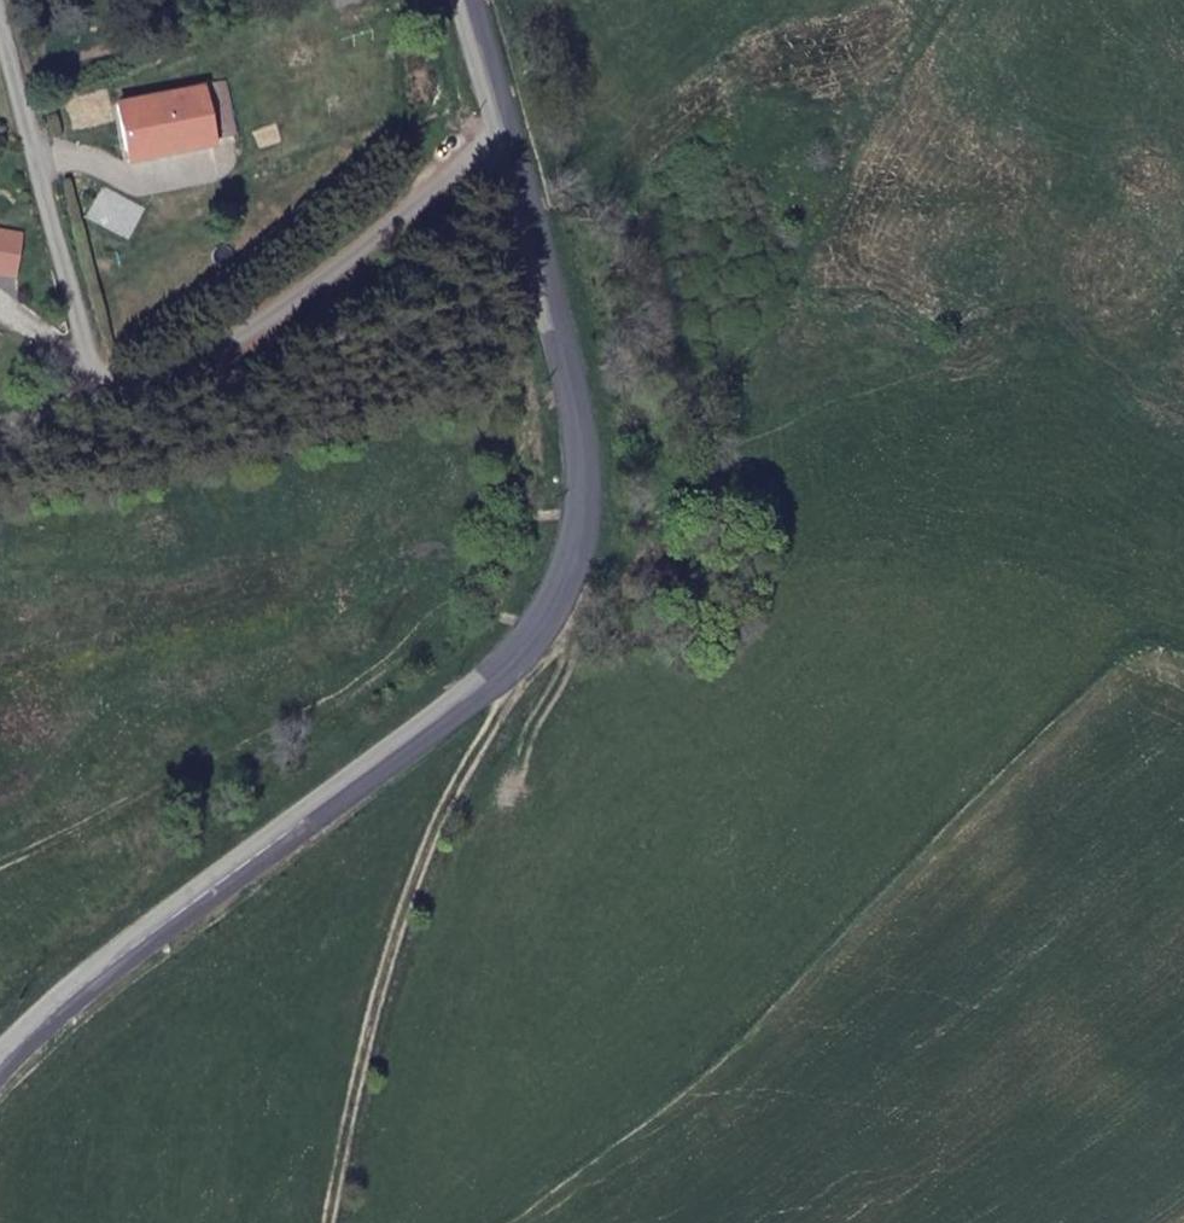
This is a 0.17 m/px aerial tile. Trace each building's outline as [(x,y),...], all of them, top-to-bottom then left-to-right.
[(178,137),(200,134),(193,85),(86,104),(91,149),(127,144),(129,154),(172,149),(178,137)] [(93,160),(129,154),(127,144),(91,149),(93,160)]
